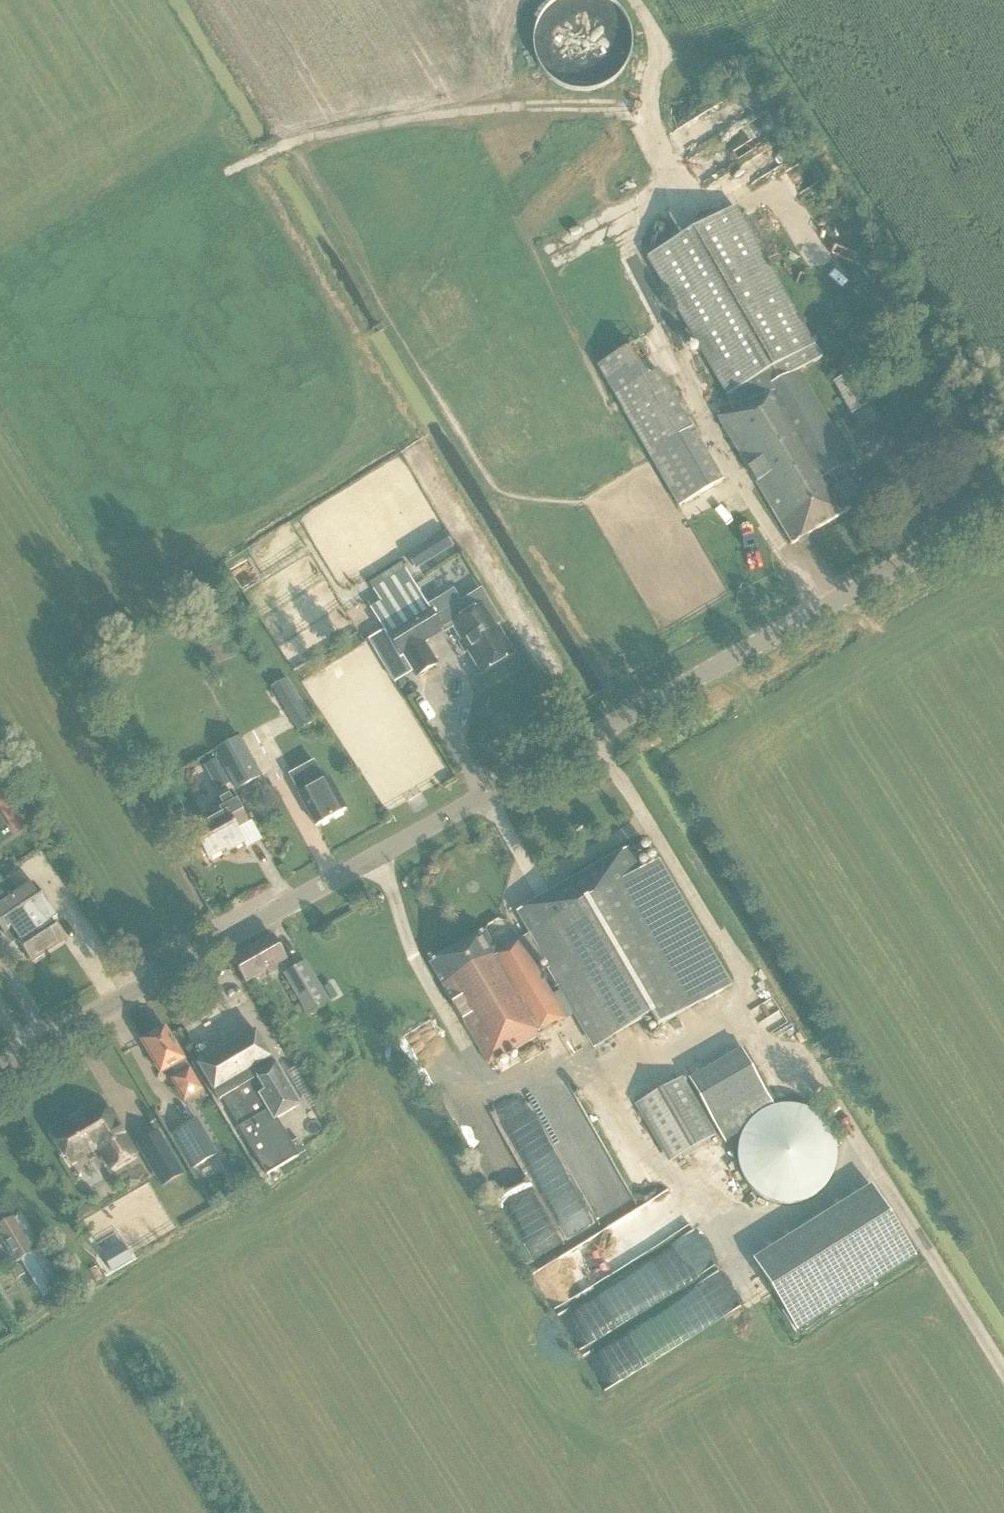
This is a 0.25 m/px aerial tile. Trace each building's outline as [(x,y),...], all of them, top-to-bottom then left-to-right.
[(690,117),(703,137),(757,105),(744,85),(690,117)] [(763,110),(722,132),(734,154),(775,132),(763,110)] [(822,356),(748,230),(735,207),(646,258),(734,407),(718,416),(792,542),(851,508),(849,504),(858,499),(859,494),(851,481),(846,480),(838,485),(832,474),(852,462),(798,370),(822,356)] [(816,254),(830,272),(840,264),(826,247),(816,254)] [(723,482),(640,340),(597,365),(680,507),(723,482)] [(832,383),(851,414),(876,399),(870,389),(876,385),(873,380),(867,383),(857,368),(832,383)] [(415,569),(453,546),(444,532),(407,555),(415,569)] [(435,617),(419,591),(406,569),(373,589),(381,602),(371,608),(392,643),(400,657),(403,655),(416,676),(438,663),(425,642),(441,632),(442,633),(453,626),(462,639),(458,641),(464,652),(468,649),(481,671),(512,652),(494,623),(499,621),(480,590),(435,617)] [(379,627),(365,636),(377,655),(392,646),(379,627)] [(274,682),(283,705),(297,699),(288,677),(274,682)] [(237,737),(214,750),(236,791),(260,778),(255,769),(237,737)] [(315,824),(345,808),(329,778),(325,780),(314,761),(288,775),(315,824)] [(215,802),(220,811),(191,827),(208,859),(230,847),(231,850),(244,843),(236,829),(249,822),(232,792),(215,802)] [(34,824),(19,802),(2,813),(17,835),(34,824)] [(660,859),(641,870),(629,849),(515,912),(528,934),(498,951),(484,929),(429,962),(488,1064),(566,1018),(536,967),(547,962),(596,1048),(649,1017),(655,1029),(730,986),(660,859)] [(17,865),(13,853),(0,857),(0,870),(17,865)] [(0,879),(0,925),(10,940),(16,937),(32,961),(47,952),(0,879)] [(32,883),(11,896),(47,952),(64,941),(52,922),(56,919),(32,883)] [(433,1052),(382,932),(357,943),(407,1062),(433,1052)] [(272,935),(232,958),(246,982),(265,970),(269,976),(278,971),(274,965),(286,959),(272,935)] [(284,974),(308,1014),(328,1002),(305,961),(284,974)] [(766,1025),(782,1014),(768,992),(752,1003),(766,1025)] [(164,1027),(141,1040),(160,1072),(172,1066),(180,1080),(175,1083),(185,1100),(202,1090),(183,1059),(164,1027)] [(291,1143),(290,1142),(276,1119),(300,1105),(276,1064),(255,1030),(198,1065),(213,1091),(214,1091),(219,1100),(222,1098),(240,1128),(238,1129),(258,1162),(267,1176),(305,1152),(297,1139),(291,1143)] [(775,1105),(741,1048),(688,1080),(724,1143),(741,1133),(742,1130),(744,1127),(747,1123),(750,1120),(752,1117),(756,1114),(759,1112),(762,1110),(765,1109),(770,1107),(775,1105)] [(637,1104),(671,1161),(716,1135),(682,1077),(637,1104)] [(589,1210),(615,1196),(558,1087),(531,1101),(589,1210)] [(91,1111),(52,1134),(69,1163),(98,1147),(110,1169),(137,1154),(112,1110),(96,1119),(91,1111)] [(218,1155),(197,1119),(176,1131),(196,1167),(218,1155)] [(149,1125),(130,1134),(141,1157),(160,1148),(149,1125)] [(746,1139),(742,1194),(806,1197),(807,1179),(794,1179),(795,1166),(753,1163),(755,1140),(746,1139)] [(169,1148),(153,1158),(168,1184),(185,1174),(169,1148)] [(681,1219),(660,1171),(636,1181),(657,1229),(681,1219)] [(797,1331),(916,1256),(873,1188),(754,1262),(797,1331)] [(574,1198),(551,1210),(588,1277),(610,1265),(574,1198)] [(623,1200),(595,1212),(615,1257),(643,1244),(623,1200)] [(40,1249),(34,1252),(31,1249),(38,1245),(20,1214),(0,1225),(0,1238),(15,1264),(21,1260),(43,1298),(62,1287),(40,1249)] [(111,1272),(133,1260),(123,1243),(101,1255),(111,1272)] [(548,1289),(577,1281),(569,1252),(540,1261),(548,1289)]
